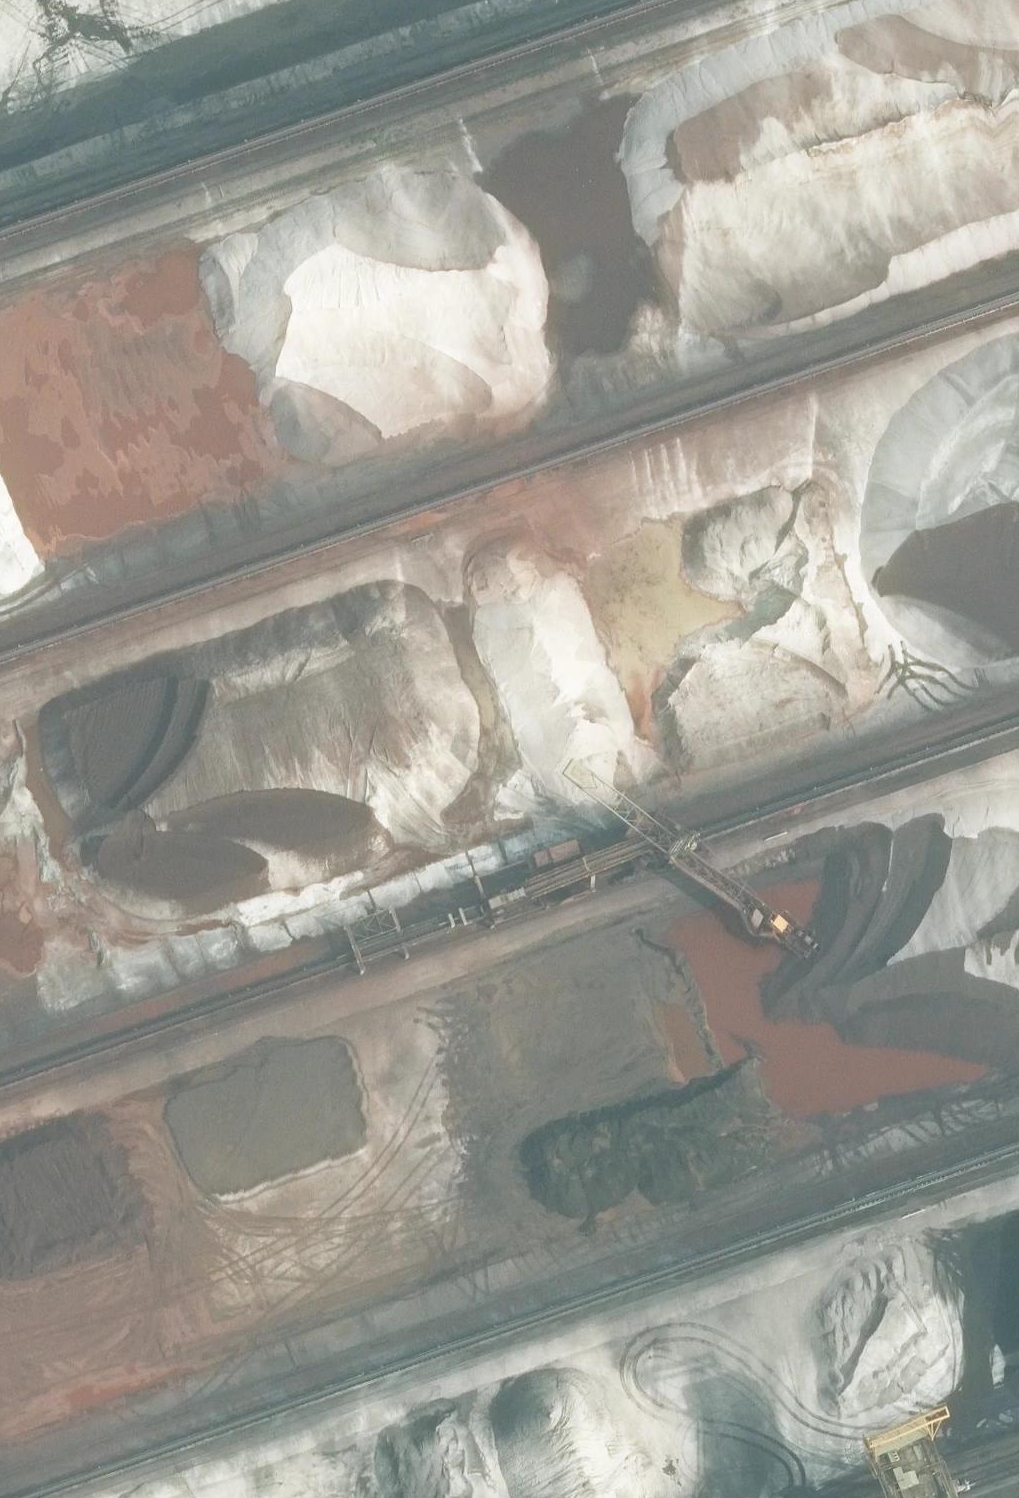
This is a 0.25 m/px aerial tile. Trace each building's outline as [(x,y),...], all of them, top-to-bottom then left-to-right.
[(851,1461),(858,1475),(936,1437),(921,1405),(895,1417),(892,1412),(843,1436),(849,1448),(833,1456),(839,1467),(851,1461)]
